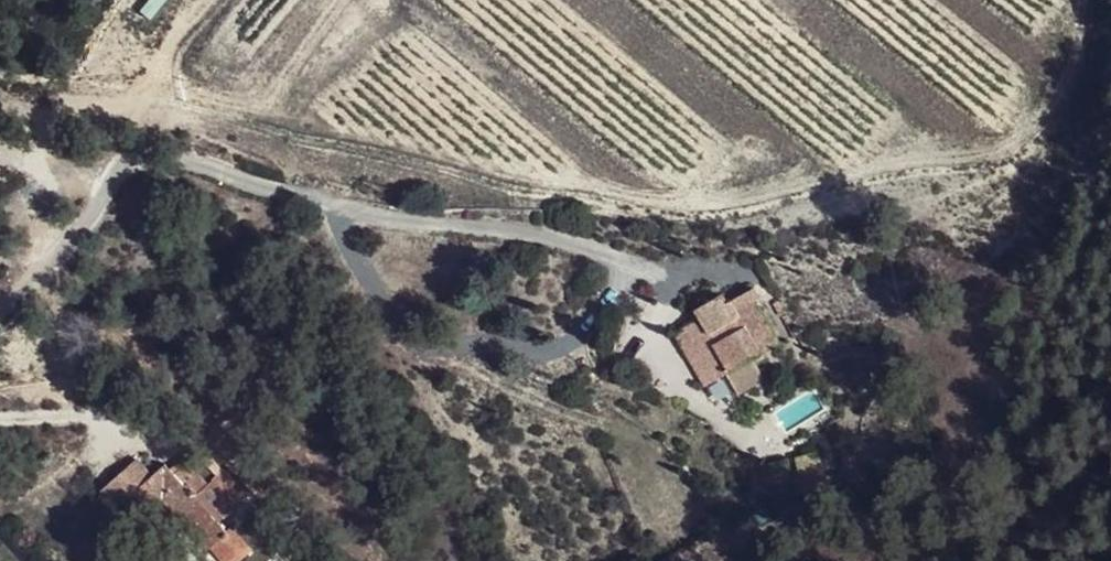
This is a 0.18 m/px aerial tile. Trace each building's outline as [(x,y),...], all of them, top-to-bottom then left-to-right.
[(696,319),(684,326),(713,376),(727,368),(752,353),(778,338),(753,295),(759,292),(754,284),(724,301),(720,294),(691,311),(696,319)] [(713,376),(684,326),(674,332),(703,382),(713,376)] [(752,353),(727,368),(740,388),(765,373),(752,353)] [(101,486),(116,503),(122,498),(140,518),(163,497),(207,546),(212,543),(229,560),(249,542),(234,524),(227,529),(219,518),(237,499),(225,486),(213,473),(205,480),(193,469),(185,476),(167,458),(153,469),(139,453),(101,486)] [(222,465),(213,473),(225,486),(234,478),(222,465)] [(804,481),(794,484),(798,495),(807,492),(804,481)]
